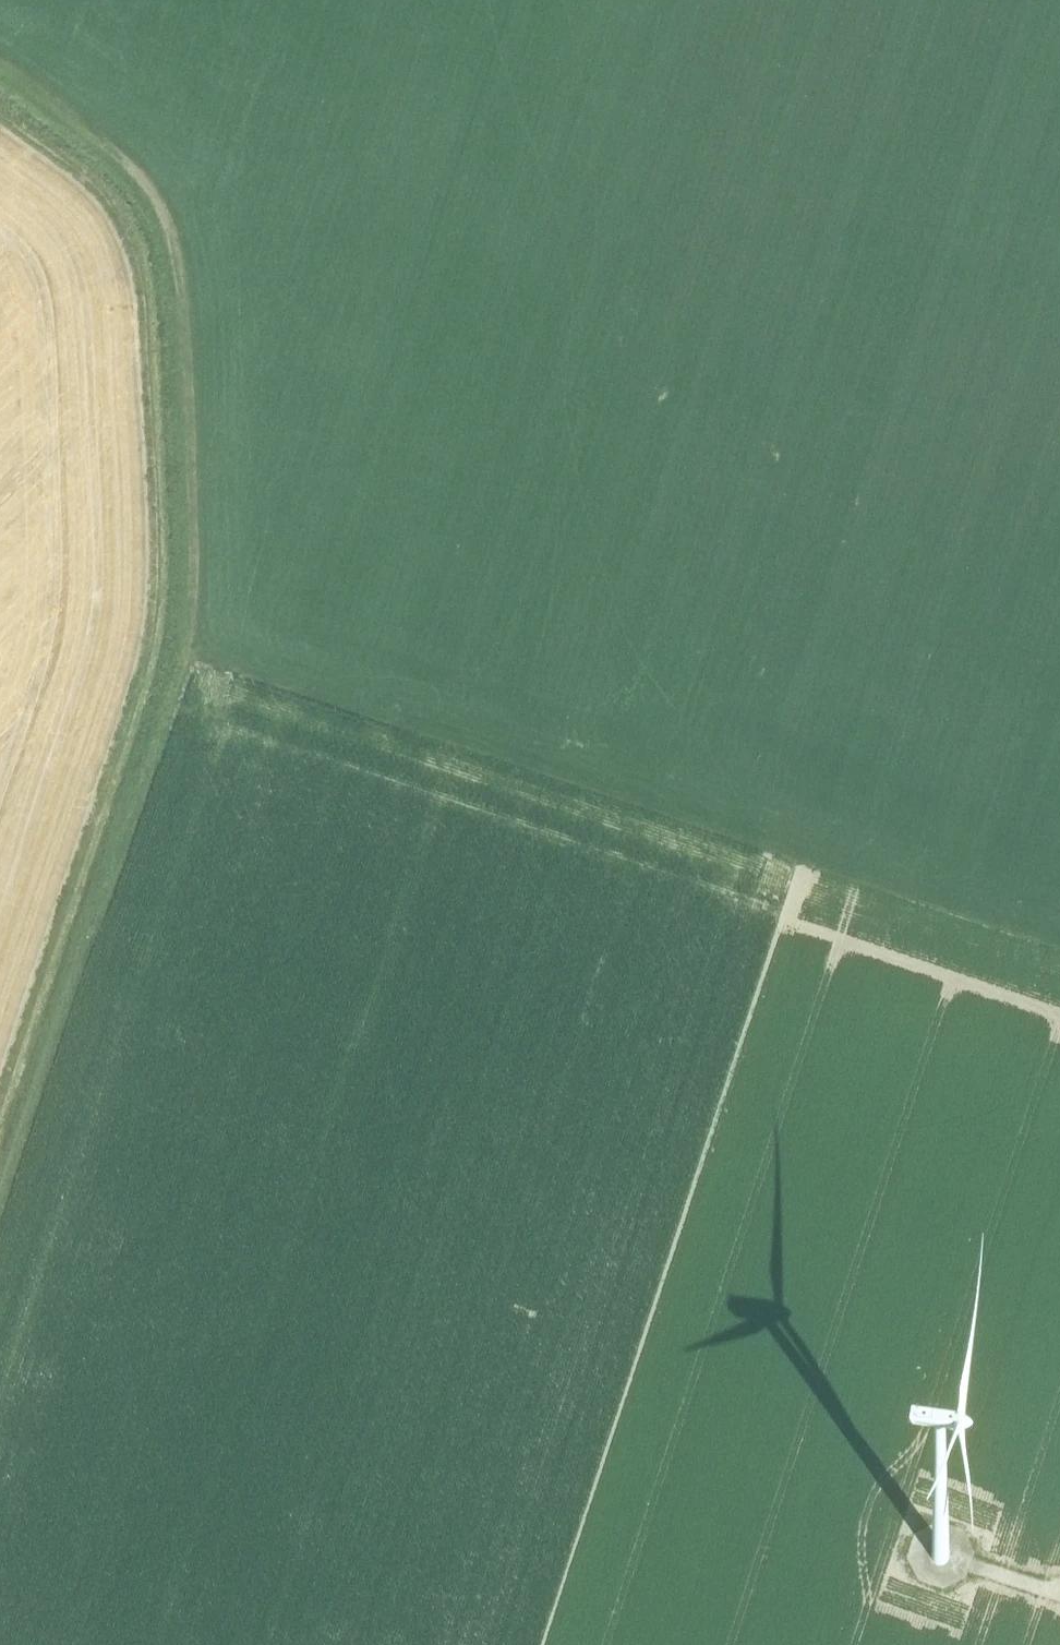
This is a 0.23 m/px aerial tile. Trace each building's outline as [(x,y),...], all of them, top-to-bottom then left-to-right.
[(933,1553),(932,1555),(932,1558),(934,1561),(935,1563),(938,1564),(940,1565),(943,1565),(946,1563),(948,1562),(949,1559),(950,1556),(949,1553),(947,1551),(945,1549),(943,1548),(940,1548),(937,1549),(935,1550),(933,1553)]
